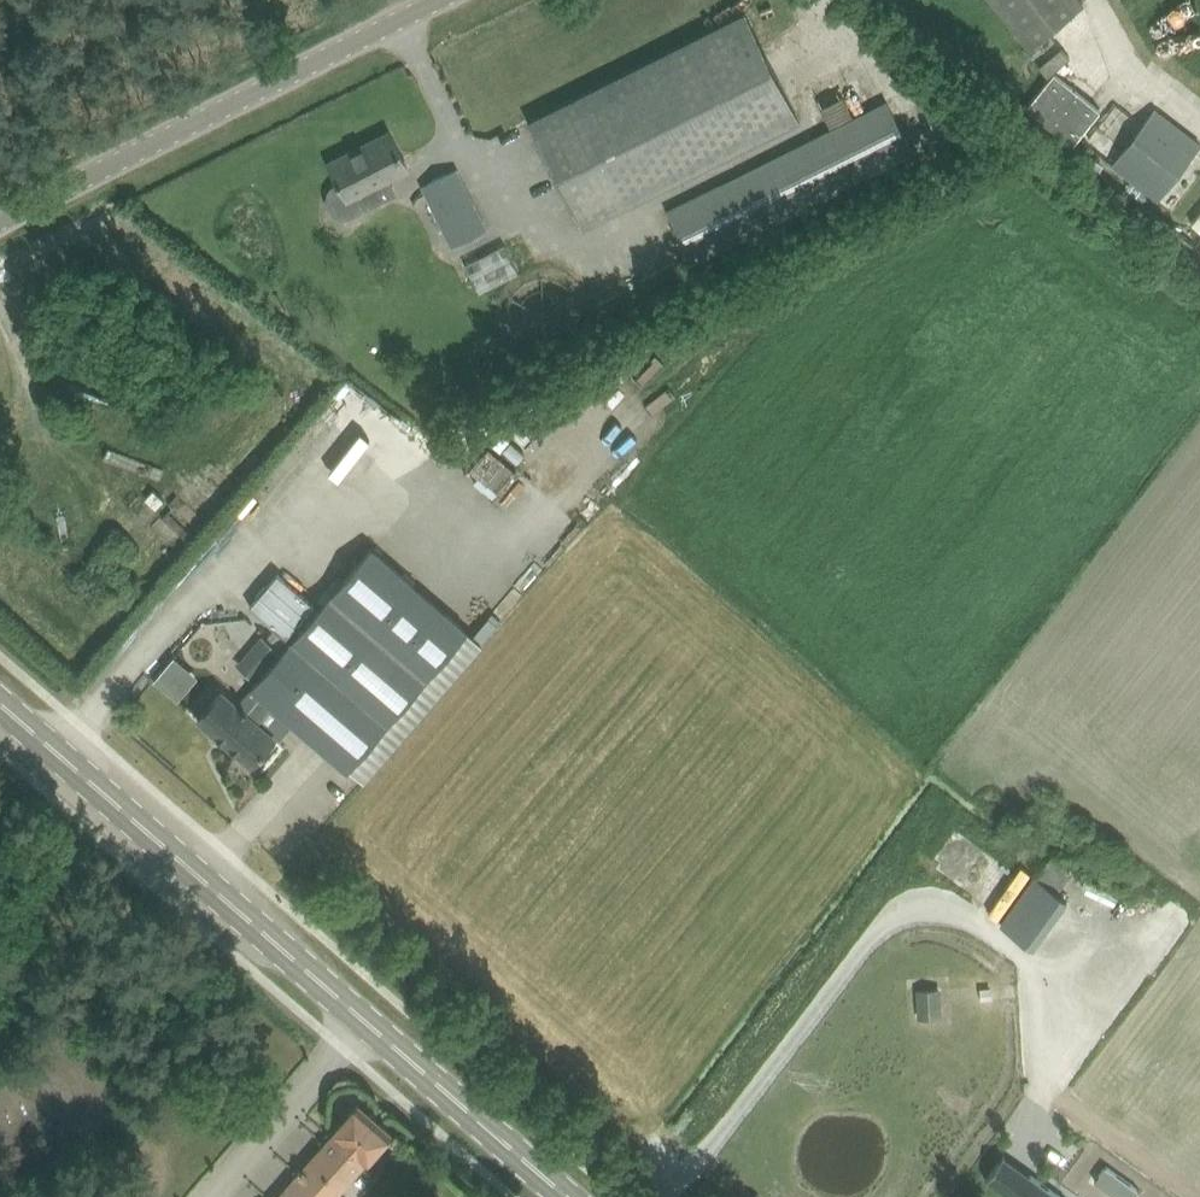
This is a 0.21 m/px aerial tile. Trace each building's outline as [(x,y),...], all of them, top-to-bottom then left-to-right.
[(1026,45),(1080,2),(1078,0),(991,0),(1026,45)] [(530,119),(543,145),(586,228),(801,119),(746,10),(530,119)] [(1073,143),(1079,136),(1101,108),(1055,71),(1027,106),(1073,143)] [(667,208),(695,263),(913,153),(886,99),(667,208)] [(1148,190),(1190,135),(1154,109),(1113,161),(1148,190)] [(330,161),(340,181),(335,183),(333,185),(331,187),(329,189),(328,191),(327,194),(327,196),(326,199),(327,202),(327,204),(328,207),(329,209),(331,211),(333,213),(335,215),(338,216),(340,217),(343,217),(345,217),(348,217),(351,217),(353,216),(398,193),(390,178),(410,168),(390,131),(330,161)] [(421,186),(452,246),(488,228),(458,168),(421,186)] [(467,262),(483,290),(524,268),(508,240),(467,262)] [(469,629),(374,548),(334,594),(333,593),(255,683),(253,685),(255,687),(269,699),(349,767),(350,767),(365,780),(483,643),(474,635),(468,630),(469,629)] [(316,603),(279,572),(251,605),(288,636),(316,603)] [(262,636),(248,652),(266,668),(280,652),(268,641),(262,636)] [(180,652),(158,676),(182,698),(204,674),(180,652)] [(253,763),(276,735),(254,717),(269,699),(255,687),(240,704),(225,692),(202,719),(253,763)] [(1003,923),(1034,946),(1069,899),(1037,876),(1003,923)] [(917,988),(918,1019),(943,1017),(942,988),(917,988)] [(366,1160),(368,1160),(393,1132),(359,1103),(336,1128),(336,1132),(278,1196),(333,1196),(366,1160)] [(1095,1180),(1119,1196),(1133,1196),(1139,1188),(1106,1165),(1095,1180)] [(1031,1174),(1014,1196),(1064,1196),(1031,1174)]
